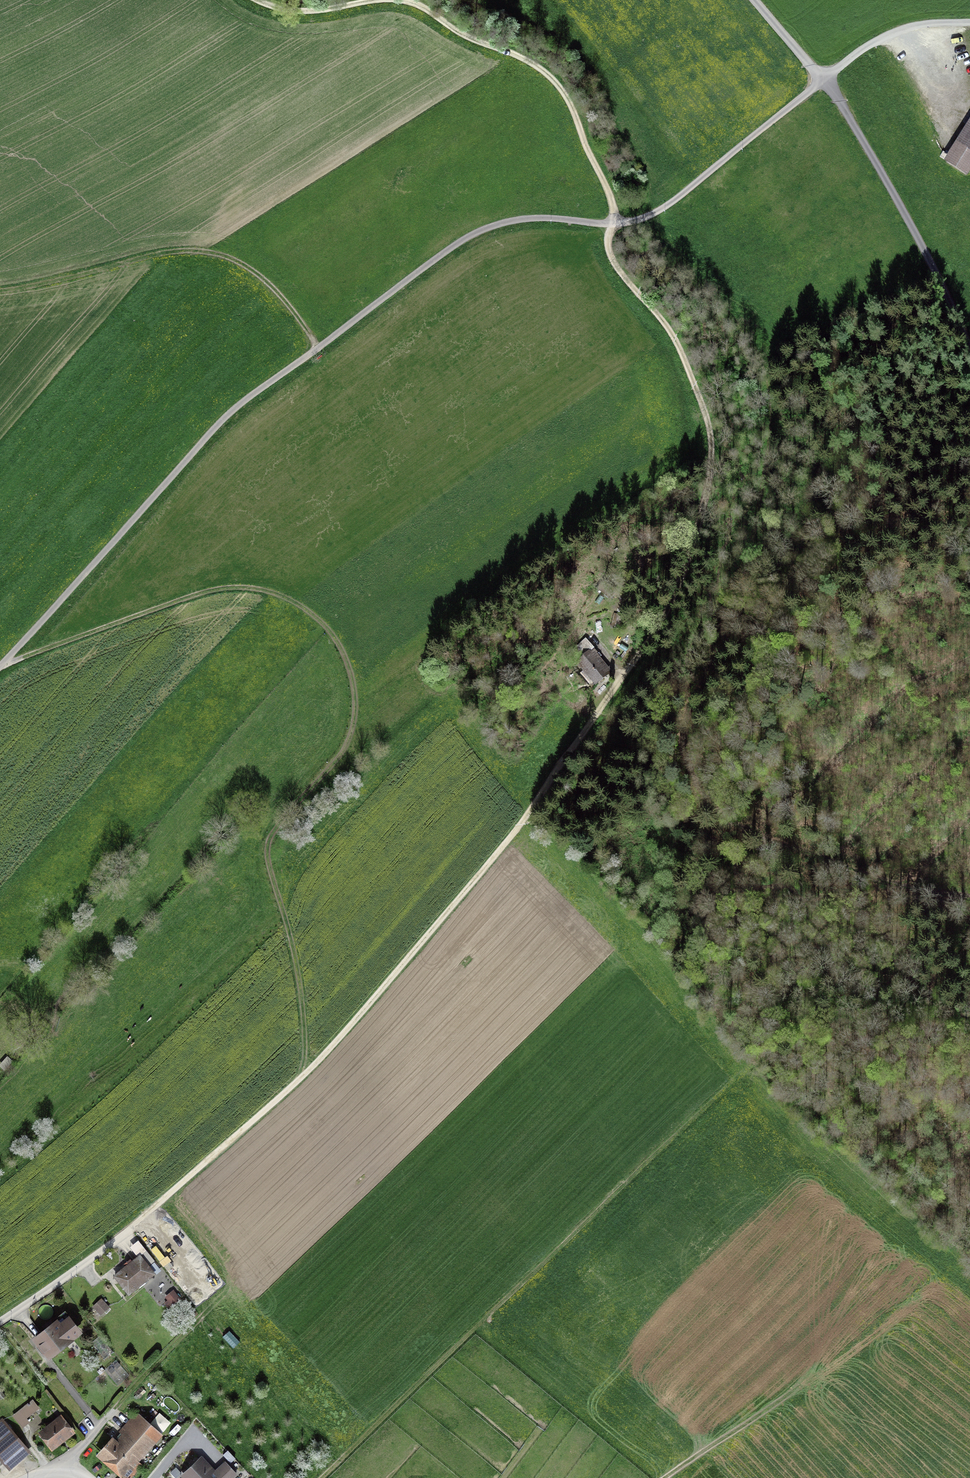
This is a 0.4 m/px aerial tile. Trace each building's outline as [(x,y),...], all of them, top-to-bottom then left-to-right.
[(949,157),(969,171),(969,126),(949,157)] [(586,639),(572,650),(596,682),(611,672),(586,639)] [(144,1258),(119,1280),(133,1296),(159,1274),(144,1258)] [(104,1301),(95,1309),(105,1319),(113,1311),(104,1301)] [(74,1317),(44,1342),(59,1359),(89,1334),(74,1317)] [(29,1404),(14,1415),(20,1423),(35,1412),(29,1404)] [(61,1415),(38,1432),(54,1452),(77,1434),(61,1415)] [(104,1457),(129,1477),(131,1477),(164,1439),(138,1417),(104,1457)] [(0,1427),(0,1469),(26,1447),(4,1423),(0,1427)] [(185,1477),(237,1477),(238,1476),(224,1462),(216,1471),(204,1459),(185,1477)]
